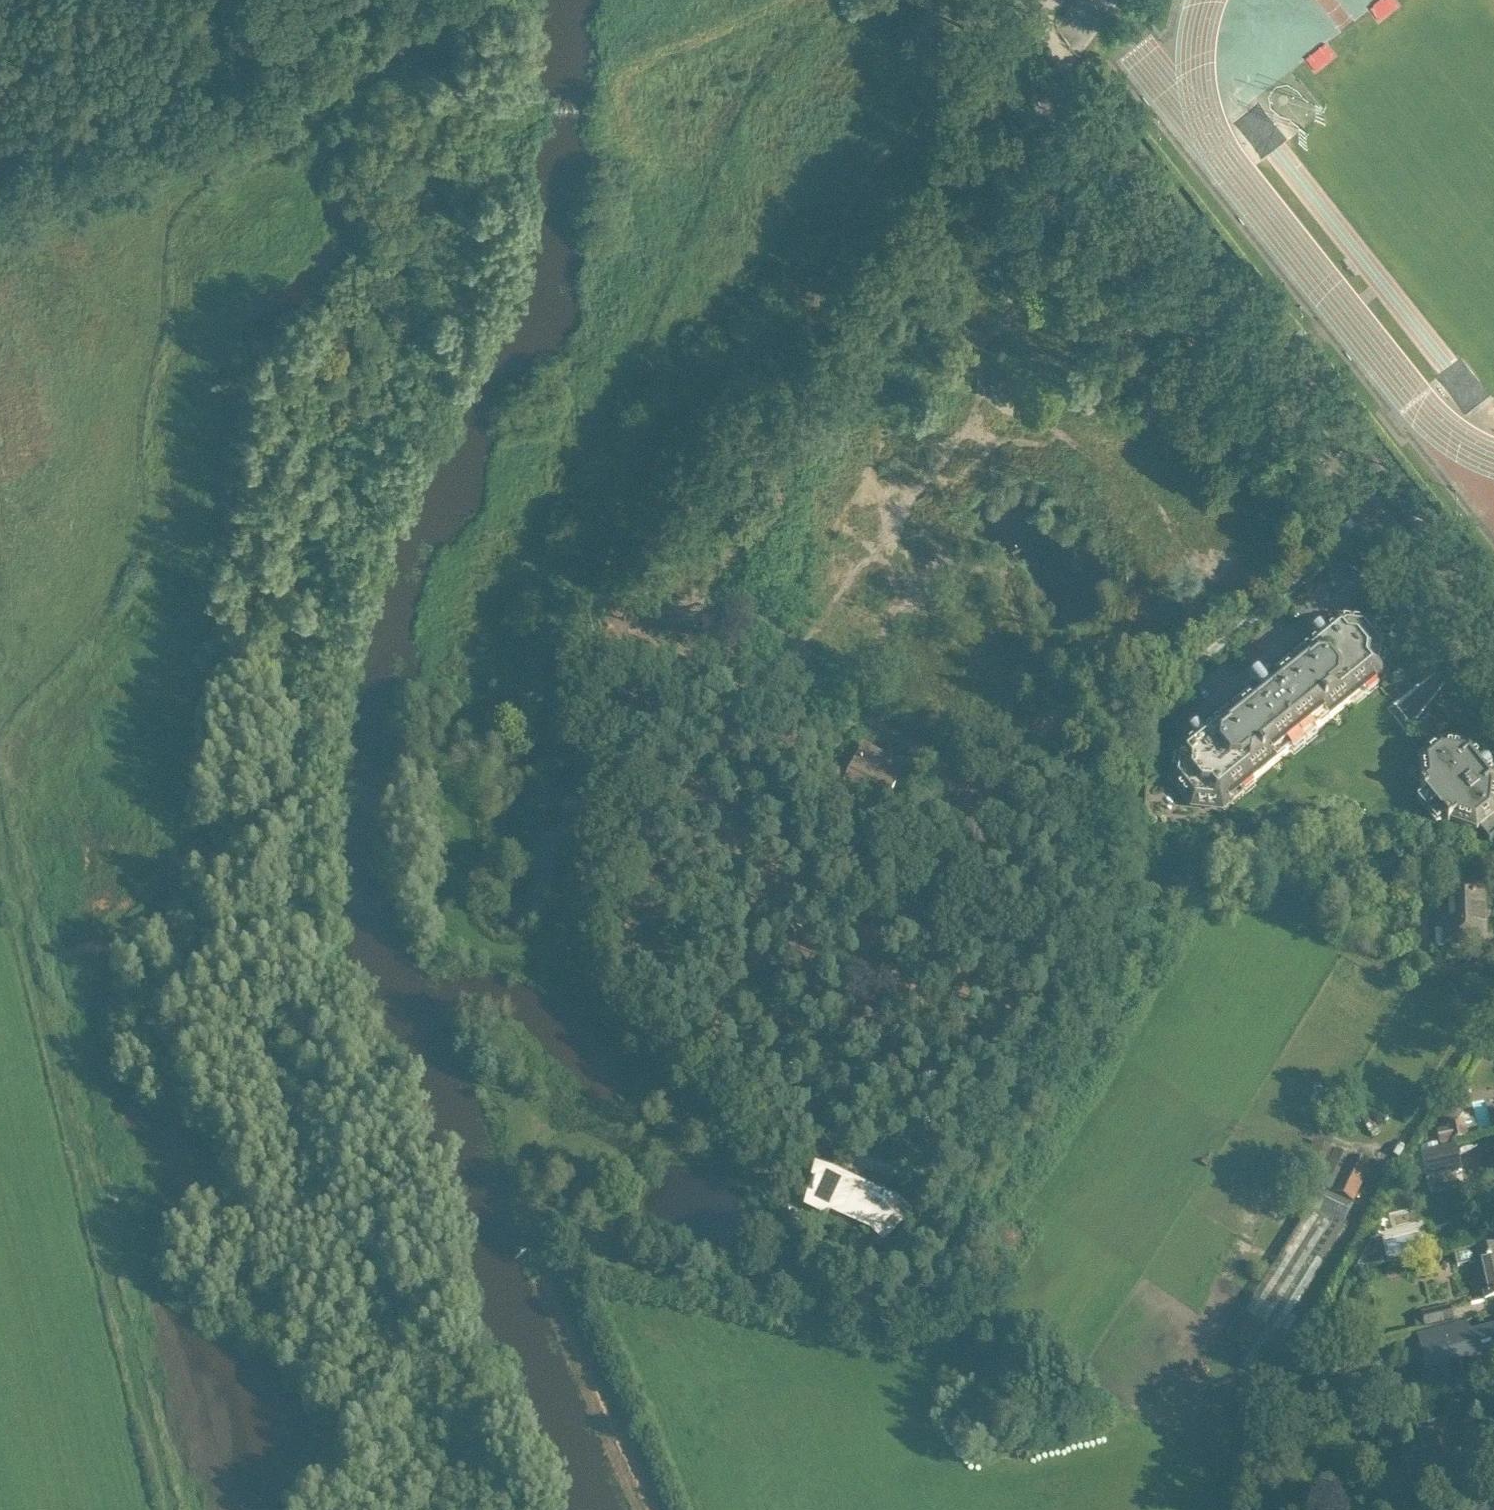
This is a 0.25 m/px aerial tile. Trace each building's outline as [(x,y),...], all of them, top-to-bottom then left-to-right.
[(1367,688),(1383,676),(1386,647),(1366,622),(1337,619),(1330,625),(1323,631),(1321,628),(1311,636),(1313,638),(1287,659),(1261,680),(1259,677),(1249,686),(1251,688),(1226,709),(1200,730),(1197,727),(1187,735),(1190,738),(1182,744),(1176,749),(1173,778),(1192,803),(1221,806),(1252,781),(1271,766),(1290,751),(1318,728),(1372,795),(1477,830),(1493,816),(1493,777),(1489,770),(1491,769),(1483,759),(1481,760),(1469,746),(1467,748),(1439,745),(1422,758),(1367,688)] [(904,766),(864,745),(849,775),(827,764),(813,792),(857,813),(862,804),(881,813),(904,766)] [(1481,932),(1485,932),(1484,885),(1443,885),(1445,945),(1482,945),(1481,932)] [(1436,1132),(1440,1146),(1470,1138),(1464,1114),(1443,1119),(1445,1129),(1436,1132)] [(1367,1166),(1314,1141),(1302,1167),(1322,1177),(1318,1186),(1352,1207),(1366,1178),(1370,1180),(1377,1165),(1370,1162),(1367,1166)] [(1437,1144),(1427,1147),(1429,1154),(1439,1152),(1437,1144)] [(1429,1154),(1422,1156),(1428,1180),(1463,1171),(1457,1148),(1439,1152),(1429,1154)] [(814,1180),(806,1208),(839,1222),(841,1216),(870,1229),(884,1242),(895,1229),(909,1214),(893,1199),(833,1172),(817,1168),(814,1180)] [(1421,1214),(1402,1215),(1403,1228),(1385,1228),(1386,1240),(1422,1239),(1421,1214)] [(1474,1251),(1455,1256),(1458,1266),(1477,1262),(1486,1300),(1493,1298),(1493,1245),(1474,1251)] [(1266,1265),(1250,1303),(1270,1311),(1281,1286),(1274,1283),(1279,1270),(1266,1265)] [(1450,1307),(1422,1314),(1426,1329),(1453,1322),(1450,1307)] [(1471,1338),(1469,1339),(1466,1328),(1420,1340),(1428,1371),(1443,1367),(1448,1388),(1493,1376),(1493,1332),(1471,1338)]
